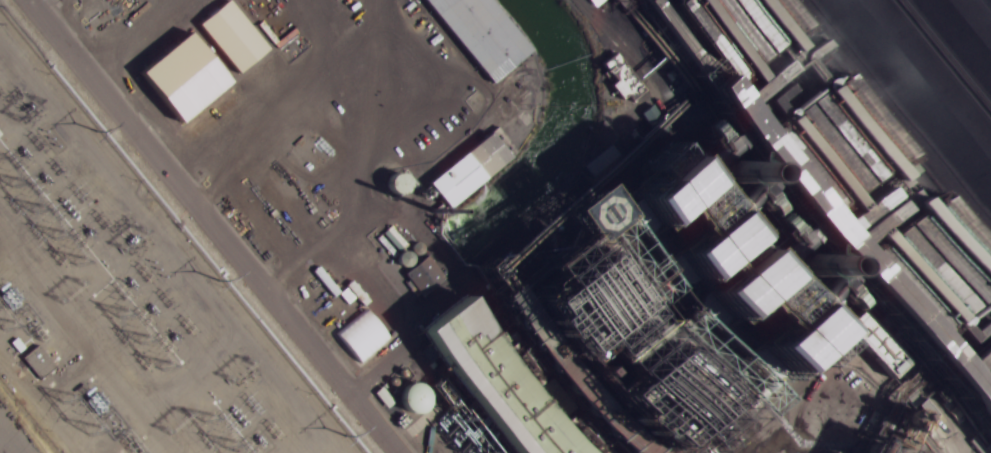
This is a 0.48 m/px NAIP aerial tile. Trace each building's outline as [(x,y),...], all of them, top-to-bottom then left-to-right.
[(179,0),(131,0),(333,258),(293,289),(360,375),(407,338),(368,288),(391,270),(179,0)] [(318,150),(342,142),(337,125),(338,90),(323,72),(323,54),(296,53),(291,47),(277,51),(262,34),(254,8),(264,0),(196,0),(318,150)] [(483,85),(413,0),(475,0),(521,53),(483,85)] [(652,12),(665,0),(785,0),(990,243),(990,424),(652,12)] [(421,183),(481,132),(504,158),(459,197),(454,194),(440,205),(421,183)] [(666,451),(668,452),(637,452),(620,432),(605,452),(531,452),(433,328),(474,293),(492,317),(510,304),(503,291),(523,275),(543,295),(575,264),(561,255),(596,224),(579,196),(609,172),(643,202),(710,143),(855,317),(797,364),(784,355),(666,451)] [(401,186),(401,183),(400,180),(399,177),(396,175),(394,174),(391,174),(388,175),(385,176),(383,179),(382,182),(382,185),(383,189),(385,191),(388,193),(391,193),(395,193),(398,191),(400,189),(401,186)] [(407,272),(422,296),(446,281),(430,257),(407,272)] [(865,313),(907,364),(885,381),(846,328),(865,313)] [(39,380),(56,367),(37,344),(21,357),(39,380)] [(425,405),(426,400),(426,395),(424,390),(421,386),(416,384),(411,383),(406,383),(401,385),(397,389),(395,394),(394,400),(395,405),(398,410),(402,413),(408,415),(413,415),(418,413),(422,410),(425,405)] [(857,438),(849,452),(889,452),(857,438)]
